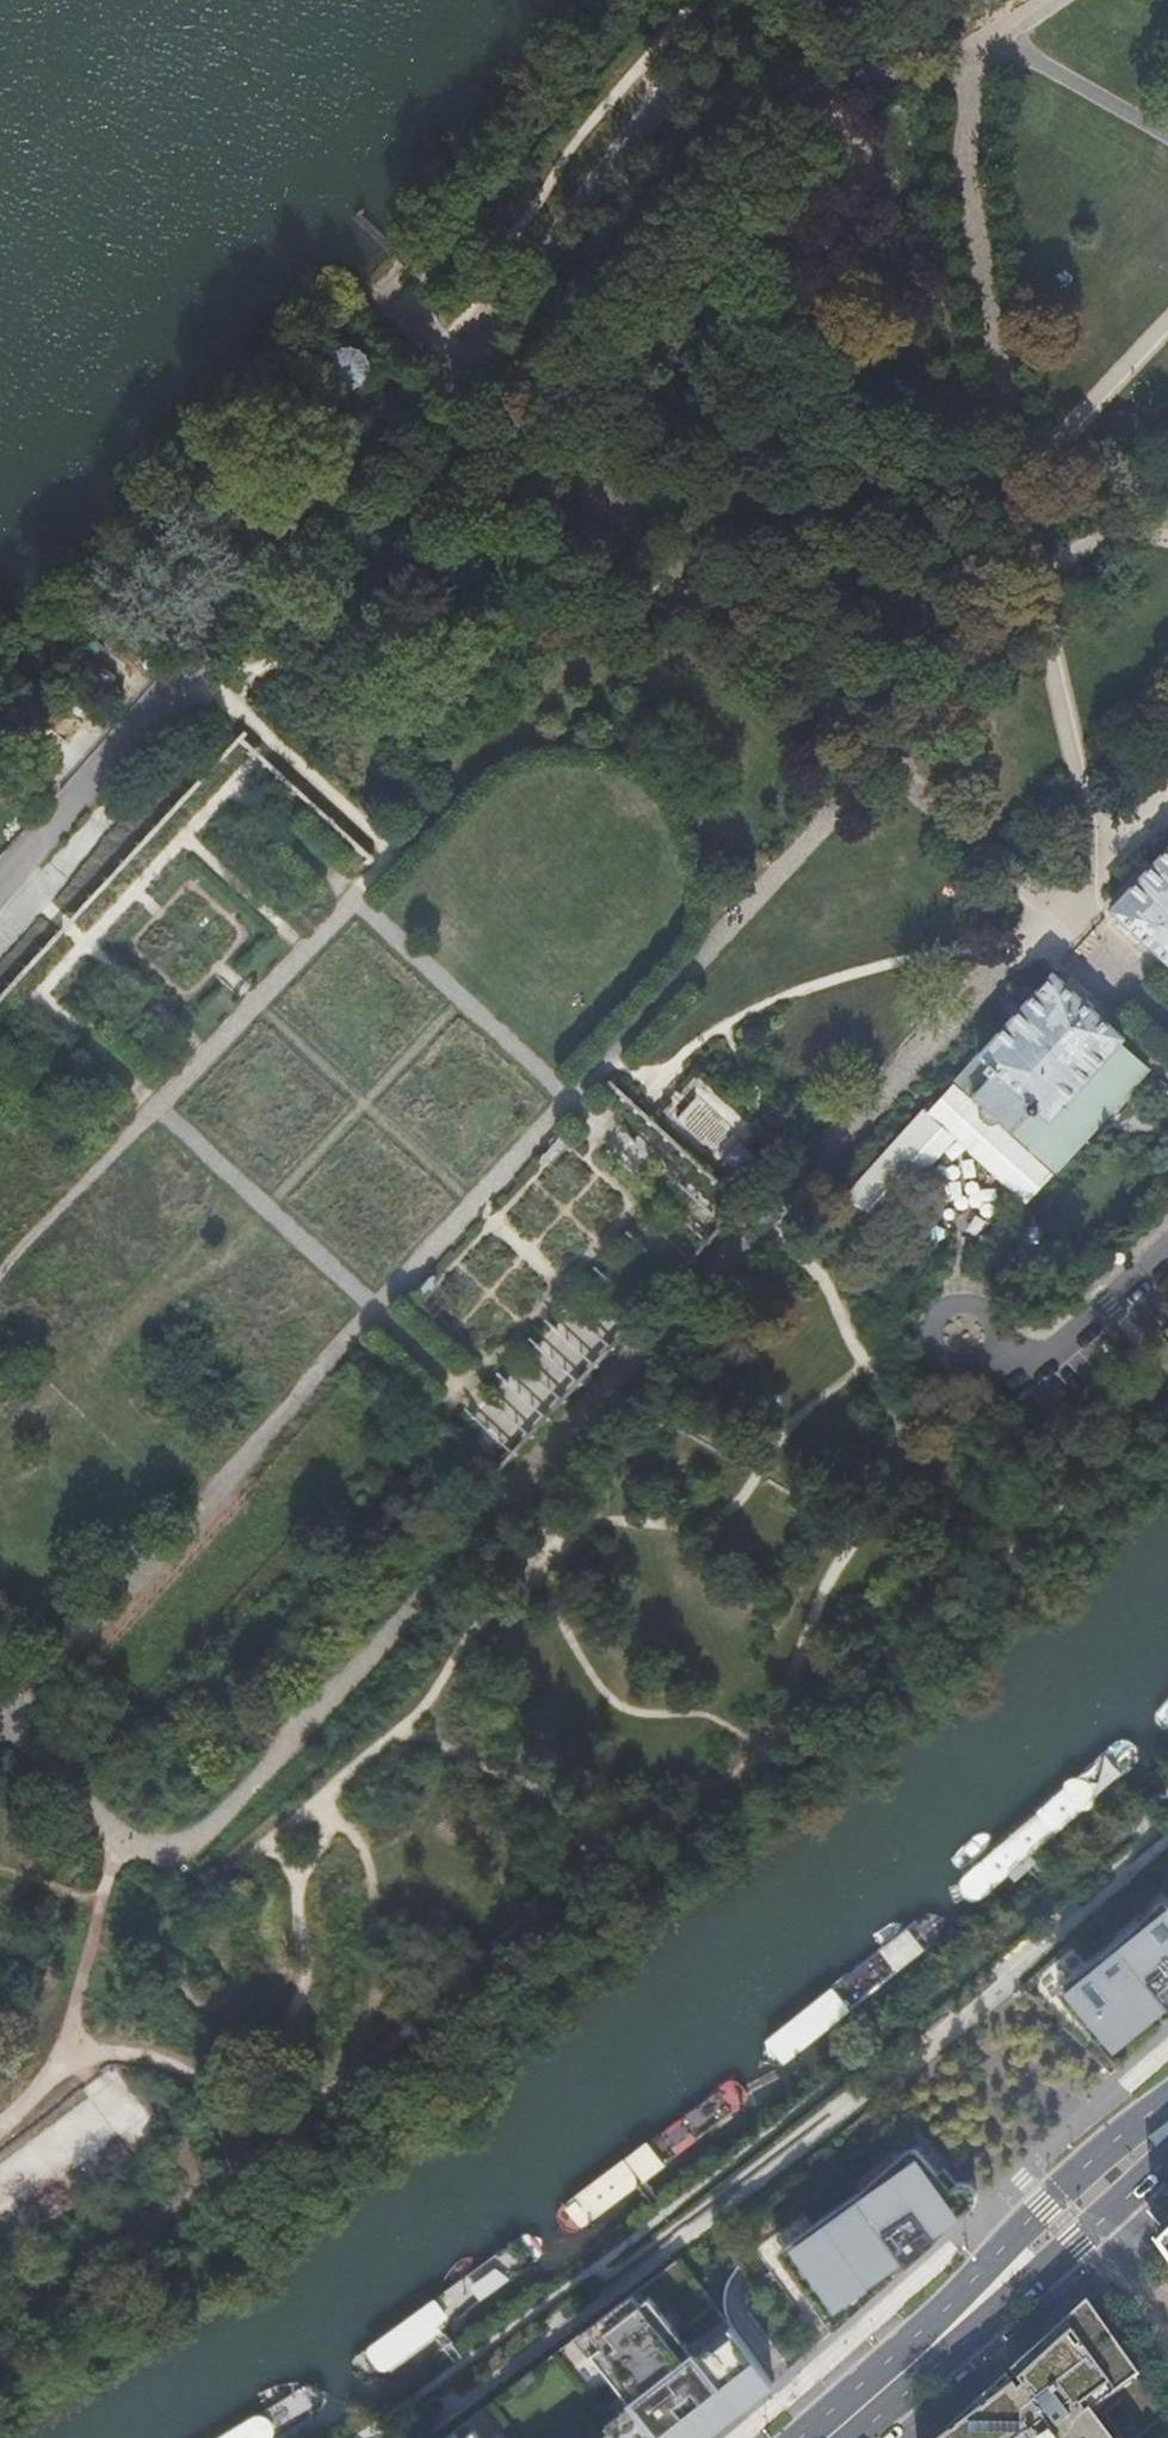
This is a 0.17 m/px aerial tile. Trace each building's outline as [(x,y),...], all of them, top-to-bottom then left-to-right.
[(367,355),(354,345),(337,347),(327,361),(330,377),(343,387),(360,385),(370,371),(367,355)] [(1133,885),(1112,907),(1167,960),(1167,847),(1133,885)] [(1122,1043),(1125,1040),(1056,974),(983,1056),(1051,1118),(1122,1043)] [(1011,1134),(1054,1174),(1086,1142),(1106,1121),(1152,1072),(1122,1043),(1051,1118),(983,1056),(956,1082),(985,1108),(1011,1134)] [(985,1108),(956,1082),(928,1111),(845,1199),(870,1223),(920,1171),(955,1134),(1027,1202),(1054,1174),(1011,1134),(985,1108)] [(768,1167),(742,1142),(725,1159),(754,1186),(768,1167)] [(1166,1732),(1167,1731),(1167,1700),(1159,1708),(1154,1717),(1155,1723),(1158,1728),(1162,1731),(1166,1732)] [(982,1902),(1137,1766),(1139,1761),(1138,1756),(1133,1747),(1125,1743),(1119,1743),(1108,1752),(962,1880),(959,1887),(959,1892),(962,1897),(966,1902),(972,1904),(978,1904),(982,1902)] [(1021,1984),(1111,2073),(1121,2063),(1119,2061),(1116,2064),(1058,1991),(1129,1932),(1158,1902),(1162,1905),(1164,1902),(1167,1906),(1167,1854),(1021,1984)] [(1158,1902),(1129,1932),(1058,1991),(1116,2064),(1119,2061),(1121,2063),(1167,2016),(1167,2014),(1167,2013),(1120,2052),(1072,1993),(1136,1940),(1166,1909),(1162,1905),(1158,1902)] [(1166,1909),(1136,1940),(1072,1993),(1120,2052),(1167,2013),(1167,2014),(1167,1906),(1164,1902),(1162,1905),(1166,1909)] [(768,2040),(766,2045),(767,2049),(775,2061),(780,2063),(784,2063),(942,1940),(945,1935),(945,1927),(944,1919),(939,1917),(932,1915),(924,1916),(768,2040)] [(559,2218),(560,2221),(568,2232),(575,2234),(581,2231),(735,2114),(748,2104),(749,2098),(746,2090),(740,2084),(735,2082),(729,2083),(723,2087),(563,2208),(559,2214),(559,2218)] [(917,2155),(910,2147),(862,2190),(777,2252),(782,2258),(831,2326),(834,2324),(836,2328),(842,2323),(900,2271),(899,2269),(835,2315),(791,2254),(869,2198),(917,2155)] [(916,2148),(913,2151),(917,2155),(869,2198),(791,2254),(835,2315),(899,2269),(900,2271),(972,2206),(974,2204),(975,2203),(976,2201),(976,2200),(977,2197),(977,2196),(976,2193),(976,2192),(976,2190),(975,2188),(973,2186),(971,2184),(969,2184),(969,2183),(966,2182),(965,2182),(963,2182),(962,2182),(960,2182),(959,2182),(958,2182),(957,2182),(955,2183),(954,2184),(952,2186),(951,2187),(938,2172),(916,2148)] [(944,2167),(938,2172),(951,2187),(952,2186),(954,2184),(955,2183),(957,2182),(958,2182),(944,2167)] [(375,2383),(381,2380),(540,2262),(543,2255),(543,2244),(534,2240),(524,2239),(520,2241),(515,2245),(362,2356),(358,2363),(358,2369),(357,2375),(356,2377),(359,2381),(360,2381),(369,2383),(375,2383)] [(1159,2247),(1167,2261),(1167,2239),(1159,2247)] [(681,2254),(633,2291),(640,2299),(649,2293),(688,2340),(699,2332),(706,2342),(730,2323),(681,2254)] [(772,2381),(735,2329),(711,2347),(706,2342),(696,2350),(688,2340),(649,2293),(640,2299),(633,2291),(588,2326),(601,2343),(593,2350),(625,2390),(633,2401),(620,2411),(606,2422),(613,2430),(618,2435),(620,2437),(628,2437),(631,2435),(633,2437),(702,2437),(772,2381)] [(1089,2301),(1012,2372),(1017,2377),(1024,2387),(1032,2381),(1026,2375),(1058,2347),(1067,2341),(1066,2339),(1098,2315),(1089,2301)] [(1098,2315),(1066,2339),(1067,2341),(1058,2347),(1026,2375),(1032,2381),(1024,2387),(1020,2390),(1017,2393),(1006,2378),(941,2437),(1112,2437),(1093,2411),(1141,2376),(1098,2315)] [(735,2329),(730,2323),(706,2342),(711,2347),(735,2329)] [(601,2343),(588,2326),(576,2335),(589,2353),(593,2350),(601,2343)] [(706,2342),(699,2332),(688,2340),(696,2350),(706,2342)] [(454,2430),(460,2437),(461,2437),(474,2429),(481,2437),(603,2437),(613,2430),(606,2422),(620,2411),(611,2401),(625,2390),(593,2350),(589,2353),(576,2335),(454,2430)] [(1012,2372),(1008,2375),(1013,2381),(1017,2377),(1012,2372)] [(1008,2375),(1006,2378),(1017,2393),(1020,2390),(1013,2381),(1008,2375)] [(324,2411),(328,2407),(329,2401),(327,2393),(323,2388),(315,2385),(308,2386),(227,2433),(219,2437),(281,2437),(324,2411)] [(625,2390),(611,2401),(620,2411),(633,2401),(625,2390)] [(474,2429),(461,2437),(481,2437),(474,2429)] [(454,2430),(443,2437),(460,2437),(454,2430)] [(618,2435),(613,2430),(603,2437),(614,2437),(618,2435)]
